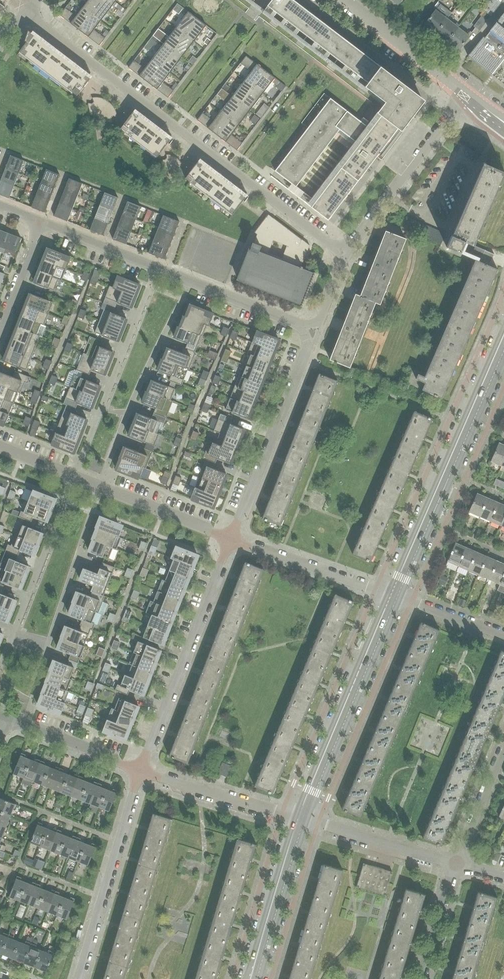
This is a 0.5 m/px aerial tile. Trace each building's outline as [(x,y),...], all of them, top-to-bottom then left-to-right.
[(92,14),(103,0),(89,0),(83,7),(92,14)] [(101,21),(113,5),(106,0),(103,0),(92,14),(101,21)] [(266,7),(368,84),(365,88),(385,102),(377,113),(398,129),(401,131),(409,121),(425,101),(421,98),(396,78),(293,0),(272,0),(266,7)] [(503,0),(490,0),(483,9),(485,11),(488,14),(491,16),(503,0)] [(461,2),(457,7),(464,13),(469,7),(461,2)] [(177,4),(173,10),(179,15),(183,8),(177,4)] [(83,7),(76,16),(70,12),(65,8),(60,15),(79,31),(92,14),(83,7)] [(436,34),(447,19),(436,10),(424,25),(436,34)] [(197,19),(188,12),(176,28),(185,35),(197,19)] [(489,31),(490,31),(484,38),(483,37),(468,56),(491,75),(503,59),(503,13),(489,31)] [(79,31),(99,46),(105,38),(94,30),(101,21),(92,14),(79,31)] [(479,31),(487,21),(484,18),(481,16),(473,26),(479,31)] [(194,42),(206,26),(197,19),(185,35),(194,42)] [(436,34),(447,42),(458,27),(447,19),(436,34)] [(469,36),(458,27),(447,42),(458,51),(469,36)] [(164,44),(173,51),(185,35),(176,28),(169,37),(158,29),(153,36),(164,44)] [(27,42),(19,52),(77,96),(91,78),(28,31),(25,41),(27,42)] [(185,35),(173,51),(182,58),(194,42),(185,35)] [(152,60),(161,67),(173,51),(164,44),(152,60)] [(161,67),(170,74),(182,58),(173,51),(161,67)] [(193,56),(189,62),(192,65),(197,59),(193,56)] [(246,56),(240,63),(251,72),(245,81),(253,87),(266,71),(257,64),(246,56)] [(152,60),(145,69),(139,65),(134,61),(128,68),(148,83),(161,67),(152,60)] [(168,98),(174,91),(163,82),(170,74),(161,67),(148,83),(168,98)] [(275,78),(266,71),(253,87),(262,94),(272,81),(275,78)] [(232,96),(241,103),(253,87),(245,81),(232,96)] [(253,87),(241,103),(250,110),(262,94),(253,87)] [(220,112),(229,119),(241,103),(232,96),(222,88),(216,95),(227,103),(220,112)] [(88,103),(88,104),(88,106),(88,107),(89,109),(89,110),(90,111),(91,112),(92,114),(92,115),(94,116),(95,117),(96,118),(98,119),(100,121),(102,121),(103,122),(105,122),(106,122),(108,122),(109,122),(111,122),(113,122),(111,118),(113,116),(117,117),(116,115),(116,113),(116,112),(115,110),(115,109),(114,107),(113,106),(112,105),(108,102),(104,99),(103,98),(101,98),(100,97),(98,97),(97,97),(95,97),(94,97),(92,98),(94,102),(92,104),(88,103)] [(330,99),(275,171),(292,184),(296,187),(340,130),(359,145),(312,207),(311,207),(328,220),(369,166),(370,166),(377,156),(388,142),(398,129),(377,113),(367,126),(366,126),(368,122),(363,118),(360,121),(330,99)] [(229,119),(238,126),(250,110),(241,103),(229,119)] [(171,140),(134,111),(120,129),(157,157),(171,140)] [(213,121),(203,113),(197,120),(217,135),(229,119),(220,112),(213,121)] [(254,115),(250,121),(255,124),(259,119),(254,115)] [(217,135),(237,151),(242,143),(231,135),(238,126),(229,119),(217,135)] [(162,160),(163,161),(163,163),(164,164),(164,165),(165,167),(166,168),(167,169),(168,170),(170,170),(171,171),(172,171),(174,172),(175,172),(177,172),(178,172),(178,169),(179,167),(182,167),(182,166),(181,164),(181,163),(180,162),(179,160),(178,159),(177,158),(176,157),(175,156),(173,156),(172,155),(170,155),(169,155),(167,154),(166,155),(167,157),(165,159),(162,160)] [(10,156),(6,168),(19,173),(24,161),(10,156)] [(246,197),(199,161),(185,179),(232,215),(246,197)] [(442,398),(498,270),(489,266),(494,254),(474,246),(503,176),(503,172),(486,165),(454,237),(451,236),(446,247),(468,257),(466,261),(474,264),(425,377),(418,374),(416,379),(425,383),(422,390),(442,398)] [(19,173),(6,168),(1,180),(14,186),(19,173)] [(46,170),(41,183),(54,188),(60,175),(46,170)] [(64,191),(77,196),(82,184),(69,178),(64,191)] [(9,199),(14,186),(1,180),(0,182),(0,195),(9,199)] [(54,188),(41,183),(36,195),(50,200),(54,188)] [(59,203),(73,209),(77,196),(64,191),(59,203)] [(105,192),(99,206),(113,211),(118,198),(105,192)] [(31,207),(45,213),(50,200),(36,195),(31,207)] [(122,214),(136,219),(141,207),(127,201),(122,214)] [(54,216),(68,222),(73,209),(59,203),(54,216)] [(108,223),(113,211),(99,206),(95,218),(108,223)] [(78,211),(75,219),(81,221),(84,213),(78,211)] [(117,228),(130,233),(136,219),(122,214),(117,228)] [(158,228),(174,235),(179,222),(163,215),(158,228)] [(296,253),(301,239),(274,218),(273,220),(267,216),(255,231),(254,233),(254,234),(255,232),(258,234),(254,244),(253,243),(250,251),(251,251),(242,276),(247,278),(246,282),(238,279),(238,280),(290,301),(290,300),(301,305),(301,306),(302,307),(315,273),(314,272),(313,273),(314,273),(314,274),(310,272),(302,269),(303,267),(301,267),(305,257),(296,253)] [(412,219),(406,217),(402,228),(407,230),(412,219)] [(90,230),(103,236),(108,223),(95,218),(90,230)] [(413,233),(418,222),(412,219),(407,230),(413,233)] [(418,235),(423,224),(418,222),(413,233),(418,235)] [(424,237),(429,227),(423,224),(418,235),(424,237)] [(430,240),(434,229),(429,227),(424,237),(430,240)] [(130,233),(117,228),(113,239),(126,245),(130,233)] [(153,242),(169,248),(174,235),(158,228),(153,242)] [(435,242),(440,231),(434,229),(430,240),(435,242)] [(0,233),(0,252),(4,253),(11,235),(1,231),(0,233)] [(386,231),(373,264),(393,271),(406,239),(386,231)] [(435,242),(441,245),(446,234),(440,231),(435,242)] [(4,253),(14,257),(21,239),(11,235),(4,253)] [(148,253),(165,260),(169,248),(153,242),(148,253)] [(70,258),(48,249),(44,260),(63,268),(66,270),(70,258)] [(63,268),(44,260),(39,272),(59,279),(63,268)] [(393,271),(373,264),(360,296),(375,303),(380,304),(393,271)] [(59,279),(39,272),(35,283),(48,288),(54,291),(59,279)] [(139,285),(117,276),(113,287),(112,288),(135,296),(139,285)] [(130,308),(135,296),(112,288),(113,287),(110,286),(105,298),(117,303),(130,308)] [(53,303),(30,294),(26,305),(48,314),(53,303)] [(355,294),(343,327),(363,335),(375,303),(360,296),(355,294)] [(48,314),(26,305),(22,316),(44,325),(48,314)] [(213,314),(191,305),(186,316),(186,317),(209,325),(213,314)] [(122,330),(126,318),(113,313),(104,310),(99,321),(122,330)] [(44,325),(22,316),(17,327),(40,336),(37,335),(41,324),(44,325)] [(209,326),(209,325),(186,317),(186,316),(185,316),(180,327),(201,336),(203,336),(207,325),(209,326)] [(117,342),(122,330),(99,321),(95,333),(104,336),(117,342)] [(180,327),(179,326),(174,338),(187,343),(185,349),(195,352),(201,336),(180,327)] [(40,336),(17,327),(13,339),(35,347),(40,336)] [(337,362),(350,368),(363,335),(343,327),(330,360),(334,362),(337,363),(337,362)] [(279,340),(256,331),(255,335),(252,342),(274,351),(279,340)] [(108,364),(113,352),(100,347),(102,342),(90,337),(87,343),(90,344),(86,354),(86,355),(108,364)] [(35,347),(13,339),(8,350),(31,359),(35,347)] [(270,362),(274,351),(252,342),(248,353),(270,362)] [(181,353),(168,348),(164,359),(163,359),(189,369),(196,353),(195,352),(185,349),(183,348),(181,353)] [(31,359),(8,350),(4,361),(17,367),(26,370),(31,359)] [(210,358),(215,360),(217,354),(209,351),(207,357),(210,358)] [(104,375),(108,364),(86,355),(86,354),(83,353),(77,370),(89,375),(91,370),(104,375)] [(266,374),(270,362),(248,353),(247,354),(250,355),(246,366),(243,365),(266,374)] [(189,369),(163,359),(158,370),(171,376),(169,381),(181,386),(188,369),(189,370),(189,369)] [(261,385),(266,374),(243,365),(239,376),(261,385)] [(0,372),(0,385),(21,393),(25,382),(28,384),(30,377),(15,371),(13,377),(0,372)] [(305,410),(323,417),(337,381),(319,374),(305,410)] [(95,397),(100,385),(87,380),(75,376),(70,387),(95,397)] [(257,396),(261,385),(239,376),(234,387),(257,396)] [(166,386),(153,380),(148,391),(147,391),(147,392),(173,402),(173,401),(171,400),(175,389),(166,386)] [(0,385),(0,398),(13,403),(18,392),(21,394),(21,393),(0,385)] [(91,409),(95,397),(70,387),(66,399),(78,403),(91,409)] [(257,396),(234,387),(230,398),(252,407),(257,396)] [(173,402),(147,392),(143,403),(156,408),(154,414),(166,418),(173,402)] [(0,398),(0,411),(9,415),(13,403),(0,398)] [(252,407),(230,398),(225,410),(235,413),(235,414),(248,419),(252,407)] [(82,430),(87,419),(64,410),(60,422),(82,430)] [(305,410),(290,446),(309,454),(323,417),(305,410)] [(0,411),(0,424),(4,426),(9,415),(0,411)] [(414,411),(399,447),(417,455),(433,419),(414,411)] [(151,419),(138,413),(133,425),(159,435),(156,433),(161,422),(152,419),(151,419)] [(154,414),(152,419),(161,422),(164,423),(166,418),(154,414)] [(221,414),(218,419),(231,424),(233,419),(221,414)] [(231,424),(218,419),(214,431),(239,441),(244,429),(231,424)] [(78,442),(82,430),(60,422),(55,433),(78,442)] [(159,435),(133,425),(129,436),(142,442),(142,441),(146,443),(154,446),(159,435)] [(73,453),(78,442),(55,433),(51,444),(73,453)] [(239,441),(220,433),(216,444),(215,444),(235,452),(239,441)] [(216,444),(210,442),(203,459),(215,464),(217,458),(230,463),(235,452),(215,444),(216,444)] [(146,443),(144,448),(152,452),(154,446),(146,443)] [(501,466),(503,461),(503,445),(499,443),(491,462),(501,466)] [(290,446),(276,482),(294,490),(309,454),(290,446)] [(138,452),(125,447),(120,458),(146,468),(152,452),(144,448),(140,447),(138,452)] [(417,455),(399,447),(383,483),(402,491),(417,455)] [(146,468),(120,458),(120,459),(121,459),(116,470),(139,479),(141,475),(140,475),(143,468),(146,469),(146,468)] [(213,469),(204,465),(199,477),(222,485),(226,474),(213,469)] [(222,485),(199,477),(195,488),(217,497),(222,485)] [(280,526),(294,490),(276,482),(262,519),(280,526)] [(383,483),(368,518),(386,526),(402,491),(383,483)] [(217,497),(195,488),(190,499),(213,508),(217,497)] [(28,502),(51,511),(55,499),(40,493),(39,497),(31,494),(28,502)] [(469,512),(480,517),(488,498),(477,493),(469,512)] [(480,517),(490,521),(498,502),(488,498),(480,517)] [(24,512),(21,511),(19,517),(31,522),(33,517),(46,522),(51,511),(28,502),(24,512)] [(490,521),(500,526),(503,517),(503,505),(498,502),(490,521)] [(116,523),(101,517),(96,529),(97,529),(121,539),(121,538),(119,537),(122,530),(114,527),(116,523)] [(386,526),(368,518),(352,554),(371,562),(386,526)] [(15,535),(37,544),(42,532),(29,527),(23,525),(18,536),(15,535)] [(92,540),(93,541),(113,548),(116,550),(121,539),(97,529),(92,540)] [(11,546),(8,545),(5,551),(18,556),(20,551),(33,556),(37,544),(15,535),(11,546)] [(113,548),(93,541),(89,552),(102,557),(108,559),(113,548)] [(447,562),(458,566),(466,547),(455,543),(447,562)] [(458,566),(469,571),(477,552),(466,547),(458,566)] [(174,550),(171,558),(193,566),(198,555),(183,549),(181,553),(174,550)] [(469,571),(479,576),(487,556),(477,552),(469,571)] [(479,576),(489,580),(498,561),(487,556),(479,576)] [(2,569),(0,568),(24,578),(29,566),(16,561),(6,557),(2,569)] [(189,578),(193,566),(171,558),(174,559),(169,570),(189,578)] [(500,585),(503,575),(503,564),(498,561),(489,580),(500,585)] [(232,594),(251,602),(264,569),(245,562),(232,594)] [(98,574),(85,569),(80,581),(93,586),(91,591),(92,592),(105,597),(105,596),(103,596),(114,568),(102,563),(98,574)] [(24,578),(0,568),(0,569),(0,581),(7,584),(20,589),(24,578)] [(169,570),(165,581),(162,580),(184,589),(189,578),(169,570)] [(441,576),(438,582),(444,585),(447,578),(441,576)] [(184,589),(162,580),(158,591),(180,600),(184,589)] [(16,599),(3,594),(5,589),(0,587),(0,607),(11,611),(16,599)] [(158,591),(153,602),(150,601),(176,611),(180,600),(158,591)] [(90,597),(77,592),(73,604),(96,613),(96,612),(98,613),(105,597),(92,592),(90,597)] [(232,594),(220,627),(238,634),(251,602),(232,594)] [(322,625),(340,633),(354,602),(335,594),(322,625)] [(176,611),(150,601),(146,612),(171,622),(176,611)] [(96,613),(73,604),(69,615),(82,620),(80,625),(81,626),(91,629),(92,630),(95,624),(92,623),(96,613)] [(11,611),(0,607),(0,620),(7,623),(11,611)] [(152,615),(147,626),(167,633),(171,622),(146,612),(146,613),(152,615)] [(421,622),(408,653),(427,661),(440,629),(421,622)] [(309,657),(327,665),(340,633),(322,625),(309,657)] [(66,626),(61,638),(62,638),(84,647),(85,646),(84,646),(91,629),(81,626),(79,631),(66,626)] [(162,645),(167,633),(147,626),(143,637),(149,640),(162,645)] [(220,627),(207,659),(226,666),(238,634),(220,627)] [(84,647),(62,638),(58,649),(71,654),(68,660),(78,663),(84,647)] [(138,641),(133,653),(156,661),(160,650),(147,645),(138,641)] [(501,651),(488,682),(503,689),(503,652),(501,651)] [(133,653),(129,664),(151,673),(156,661),(133,653)] [(395,684),(413,692),(427,661),(408,653),(395,684)] [(296,688),(314,696),(327,665),(309,657),(296,688)] [(194,691),(213,699),(226,666),(207,659),(194,691)] [(68,665),(54,660),(50,672),(71,680),(69,679),(74,668),(68,665)] [(125,675),(147,684),(151,673),(129,664),(132,665),(128,676),(125,675)] [(50,672),(46,683),(69,692),(69,691),(67,691),(71,680),(50,672)] [(142,695),(147,684),(125,675),(120,686),(117,684),(115,690),(128,695),(130,690),(142,695)] [(503,696),(503,689),(488,682),(475,713),(493,721),(503,696)] [(64,703),(69,692),(46,683),(42,695),(65,703),(64,703)] [(382,716),(400,723),(413,692),(395,684),(382,716)] [(282,719),(301,727),(314,696),(296,688),(282,719)] [(194,691),(182,724),(200,731),(213,699),(194,691)] [(65,703),(42,695),(38,706),(53,712),(54,708),(62,710),(65,703)] [(111,708),(134,717),(138,706),(125,700),(125,701),(119,698),(115,709),(112,708),(111,708)] [(134,717),(111,708),(107,720),(129,728),(134,717)] [(493,721),(475,713),(462,744),(480,752),(493,721)] [(368,747),(387,755),(400,723),(382,716),(368,747)] [(269,751),(288,759),(301,727),(282,719),(269,751)] [(112,730),(110,734),(125,740),(129,728),(107,720),(104,727),(112,730)] [(169,756),(188,763),(200,731),(182,724),(169,756)] [(480,752),(462,744),(449,775),(467,783),(480,752)] [(368,747),(355,778),(374,786),(387,755),(368,747)] [(254,786),(273,794),(288,759),(269,751),(254,786)] [(13,773),(23,777),(30,760),(24,757),(25,755),(21,753),(13,773)] [(31,786),(33,781),(41,761),(37,759),(36,762),(30,760),(23,777),(24,778),(22,783),(31,786)] [(41,761),(33,781),(42,785),(49,767),(43,765),(45,762),(41,761)] [(218,773),(227,777),(232,766),(222,762),(218,773)] [(49,767),(42,785),(52,789),(60,768),(56,767),(55,769),(49,767)] [(52,789),(61,792),(68,775),(62,772),(64,770),(60,768),(52,789)] [(68,775),(61,792),(71,796),(79,776),(75,774),(74,777),(68,775)] [(467,783),(449,775),(436,806),(454,814),(467,783)] [(83,777),(79,776),(71,796),(80,800),(87,782),(82,780),(83,777)] [(361,817),(374,786),(355,778),(342,810),(361,817)] [(93,784),(87,782),(80,800),(90,803),(98,783),(94,781),(93,784)] [(102,784),(98,783),(90,803),(99,807),(106,790),(101,787),(102,784)] [(106,790),(99,807),(109,811),(117,791),(113,789),(112,792),(106,790)] [(0,798),(0,812),(10,816),(13,810),(15,811),(18,805),(0,798)] [(423,837),(442,845),(454,814),(436,806),(423,837)] [(10,816),(0,812),(0,825),(9,828),(11,822),(8,821),(10,816)] [(143,846),(163,851),(172,819),(153,813),(143,846)] [(30,843),(40,846),(47,829),(41,827),(42,824),(38,822),(30,843)] [(1,838),(4,832),(7,833),(9,828),(0,825),(0,838),(1,838)] [(40,846),(50,850),(58,830),(53,828),(52,831),(47,829),(40,846)] [(50,850),(59,854),(66,837),(60,834),(61,831),(58,830),(50,850)] [(66,837),(59,854),(69,858),(77,838),(73,836),(72,839),(66,837)] [(80,839),(77,838),(69,858),(78,862),(85,844),(79,842),(80,839)] [(228,871),(247,877),(257,844),(237,838),(228,871)] [(85,844),(78,862),(88,865),(96,845),(91,844),(90,846),(85,844)] [(134,878),(153,884),(163,851),(143,846),(134,878)] [(364,863),(357,887),(385,895),(392,872),(364,863)] [(324,864),(314,897),(333,903),(343,870),(324,864)] [(218,903),(237,909),(247,877),(228,871),(218,903)] [(9,897),(19,901),(26,883),(20,881),(21,878),(17,876),(9,897)] [(124,911),(143,916),(153,884),(134,878),(124,911)] [(26,883),(19,901),(28,905),(36,884),(32,882),(31,885),(26,883)] [(28,905),(38,908),(45,890),(39,888),(40,886),(36,884),(28,905)] [(406,889),(396,921),(416,926),(425,894),(406,889)] [(50,893),(45,890),(38,908),(48,912),(56,891),(52,890),(50,893)] [(48,912),(57,916),(64,898),(58,895),(59,893),(56,891),(48,912)] [(468,924),(487,929),(497,897),(478,891),(468,924)] [(304,929),(323,935),(333,903),(314,897),(304,929)] [(69,900),(64,898),(57,916),(67,920),(75,899),(70,898),(69,900)] [(218,903),(208,936),(227,942),(237,909),(218,903)] [(114,943),(133,949),(143,916),(124,911),(114,943)] [(386,953),(406,959),(416,926),(396,921),(386,953)] [(458,956),(477,962),(487,929),(468,924),(458,956)] [(304,929),(294,962),(313,967),(323,935),(304,929)] [(1,954),(9,935),(3,932),(2,935),(0,934),(0,953),(1,954)] [(1,954),(12,958),(19,942),(12,939),(13,937),(9,935),(1,954)] [(198,968),(218,974),(227,942),(208,936),(198,968)] [(12,958),(24,962),(31,944),(26,942),(25,941),(24,944),(19,942),(12,958)] [(105,975),(116,978),(124,978),(133,949),(114,943),(105,975)] [(24,962),(35,967),(41,951),(35,948),(36,945),(31,944),(24,962)] [(47,953),(41,951),(35,967),(47,971),(54,952),(48,950),(47,953)] [(379,978),(400,978),(406,959),(386,953),(379,978)] [(477,962),(458,956),(452,978),(472,978),(477,962)] [(313,967),(294,962),(289,978),(310,978),(313,967)] [(195,978),(216,978),(218,974),(198,968),(195,978)]
